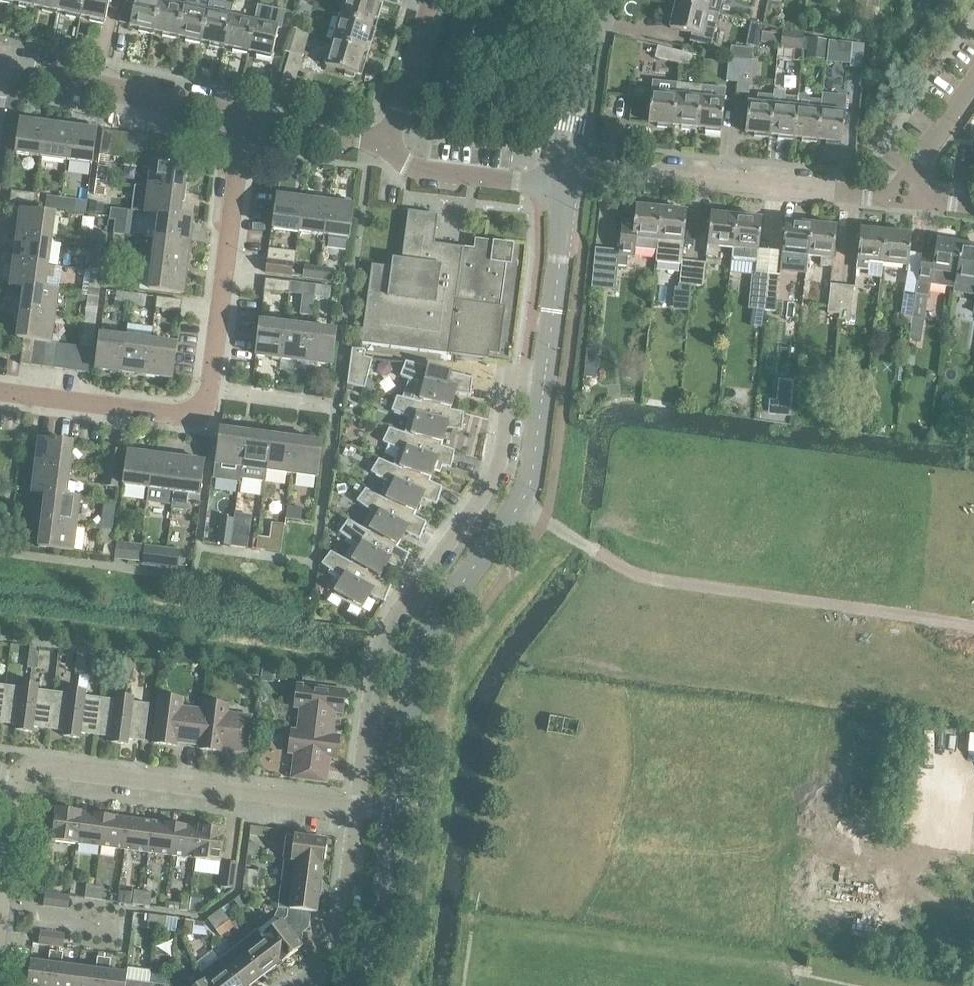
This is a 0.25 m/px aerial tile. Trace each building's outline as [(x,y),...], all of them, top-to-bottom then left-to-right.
[(11,1),(19,3),(19,4),(19,6),(34,9),(34,8),(34,6),(36,0),(11,0),(11,1)] [(34,6),(43,8),(43,9),(42,11),(57,14),(58,12),(58,11),(61,0),(36,0),(34,6)] [(58,11),(67,13),(66,14),(66,16),(81,19),(81,17),(81,16),(82,16),(85,0),(61,0),(58,11)] [(82,16),(90,18),(90,19),(90,21),(104,24),(105,22),(105,21),(106,21),(109,8),(111,0),(85,0),(82,16)] [(120,21),(131,23),(131,26),(138,28),(138,29),(138,31),(152,34),(153,32),(153,31),(154,31),(160,1),(157,0),(125,0),(120,21)] [(177,36),(186,38),(186,39),(186,41),(200,44),(201,42),(201,41),(208,11),(210,1),(210,0),(185,0),(184,2),(184,6),(177,36)] [(201,41),(210,43),(210,44),(209,46),(224,49),(224,47),(225,46),(227,46),(234,16),(231,16),(233,5),(214,0),(210,0),(210,1),(208,11),(201,41)] [(341,15),(374,25),(377,16),(380,17),(385,2),(381,1),(377,0),(346,0),(341,15)] [(720,13),(723,0),(725,1),(726,0),(676,0),(675,2),(720,13)] [(867,7),(866,6),(864,25),(877,26),(879,8),(880,0),(868,0),(867,7)] [(160,1),(154,31),(162,33),(162,34),(161,36),(176,39),(176,37),(177,36),(184,6),(163,1),(160,1)] [(720,13),(675,2),(669,28),(692,34),(690,41),(711,47),(720,13)] [(300,4),(297,16),(300,17),(309,20),(313,7),(300,4)] [(257,21),(250,51),(257,53),(257,54),(257,56),(271,59),(272,57),(272,56),(278,27),(281,28),(285,12),(259,6),(256,21),(257,21)] [(341,15),(335,38),(367,48),(369,40),(373,41),(377,26),(374,25),(341,15)] [(234,16),(227,46),(234,48),(233,51),(248,54),(248,51),(250,51),(257,21),(256,21),(234,16)] [(925,22),(918,32),(928,39),(935,29),(925,22)] [(758,48),(763,25),(751,23),(746,46),(758,48)] [(290,53),(282,78),(284,79),(296,82),(310,33),(305,31),(297,29),(290,53)] [(803,34),(782,31),(780,48),(801,50),(803,34)] [(335,38),(327,63),(345,69),(344,73),(356,76),(357,72),(360,73),(360,72),(363,73),(368,58),(364,57),(367,48),(335,38)] [(805,38),(804,50),(807,50),(806,59),(824,61),(826,41),(805,38)] [(864,44),(852,42),(850,66),(862,68),(864,44)] [(655,56),(678,62),(681,50),(657,44),(655,56)] [(729,57),(740,58),(753,59),(753,48),(731,46),(729,57)] [(692,53),(681,50),(678,62),(689,64),(692,53)] [(727,81),(738,82),(740,58),(729,57),(729,58),(727,81)] [(752,60),(753,59),(740,58),(738,82),(737,93),(749,94),(750,87),(755,87),(758,61),(752,60)] [(672,124),(673,124),(677,83),(649,81),(648,93),(651,93),(648,121),(658,122),(657,125),(672,127),(672,124)] [(701,85),(677,82),(677,83),(673,124),(681,125),(681,128),(696,129),(696,126),(697,127),(701,85)] [(725,87),(701,85),(697,127),(705,127),(705,130),(719,132),(720,129),(721,129),(725,87)] [(774,91),(772,104),(770,134),(778,135),(778,138),(793,140),(793,137),(797,98),(784,97),(785,92),(774,91)] [(798,94),(797,98),(793,137),(802,138),(802,140),(816,142),(817,139),(818,139),(822,100),(810,99),(810,96),(798,94)] [(748,97),(748,102),(745,132),(754,133),(754,135),(769,137),(769,134),(770,134),(772,104),(773,96),(758,95),(758,98),(748,97)] [(822,97),(822,100),(818,139),(826,140),(826,143),(840,145),(841,142),(842,142),(845,112),(833,111),(834,98),(822,97)] [(13,123),(10,152),(43,156),(48,121),(22,118),(21,124),(13,123)] [(72,125),(48,121),(43,156),(68,160),(72,125)] [(98,128),(72,125),(68,160),(93,163),(98,128)] [(112,155),(116,130),(104,128),(101,154),(112,155)] [(127,131),(116,130),(112,155),(124,157),(127,131)] [(127,131),(124,157),(135,158),(139,133),(127,131)] [(135,158),(147,159),(150,134),(139,133),(135,158)] [(153,160),(158,161),(162,136),(150,134),(147,159),(153,160)] [(162,136),(158,161),(170,162),(173,137),(162,136)] [(116,162),(117,156),(112,155),(107,154),(106,161),(116,162)] [(153,160),(149,186),(187,190),(189,181),(186,181),(188,165),(170,162),(158,161),(153,160)] [(99,166),(97,180),(109,182),(111,168),(99,166)] [(107,197),(109,182),(97,180),(95,196),(107,197)] [(186,200),(187,190),(149,186),(149,187),(135,186),(132,210),(146,211),(160,213),(181,215),(183,200),(186,200)] [(12,190),(11,202),(36,205),(38,193),(12,190)] [(278,194),(273,229),(299,232),(303,197),(278,194)] [(48,207),(61,209),(62,199),(49,197),(48,207)] [(299,232),(324,235),(328,201),(303,197),(299,232)] [(76,201),(62,199),(61,209),(75,210),(76,201)] [(354,204),(328,201),(324,235),(350,239),(354,204)] [(89,212),(104,214),(105,205),(90,202),(89,212)] [(636,248),(658,251),(663,205),(647,203),(647,206),(638,205),(636,221),(624,220),(620,252),(596,250),(592,289),(616,291),(619,265),(628,266),(629,256),(636,257),(636,248)] [(679,207),(663,205),(658,251),(657,263),(683,266),(689,211),(679,210),(679,207)] [(22,210),(18,235),(53,240),(56,214),(22,210)] [(449,355),(449,354),(464,248),(435,244),(439,215),(409,211),(402,259),(393,258),(392,268),(372,265),(361,344),(449,355)] [(720,246),(734,248),(737,213),(722,211),(722,214),(712,213),(708,256),(719,257),(720,246)] [(195,216),(181,215),(160,213),(157,238),(192,242),(195,216)] [(754,215),(737,213),(734,248),(733,260),(759,263),(763,219),(754,218),(754,215)] [(783,266),(808,268),(813,221),(797,219),(797,222),(787,221),(783,266)] [(129,222),(116,220),(115,234),(127,236),(129,222)] [(829,222),(813,221),(808,268),(809,255),(823,257),(822,265),(835,266),(838,226),(829,225),(829,222)] [(871,262),(884,263),(888,228),(872,227),(872,230),(862,229),(858,268),(870,270),(871,262)] [(904,230),(888,228),(884,263),(910,266),(913,234),(904,233),(904,230)] [(97,232),(95,247),(107,248),(109,234),(97,232)] [(18,235),(15,260),(50,265),(53,240),(18,235)] [(157,238),(154,263),(188,267),(192,242),(157,238)] [(953,293),(955,293),(959,270),(963,244),(937,239),(934,256),(923,254),(918,282),(916,294),(928,296),(930,284),(954,288),(953,293)] [(506,307),(501,306),(507,265),(511,265),(514,245),(484,241),(476,240),(474,249),(464,248),(449,354),(489,359),(489,358),(490,353),(499,354),(506,307)] [(963,244),(959,270),(955,293),(973,296),(973,245),(963,244)] [(113,245),(111,260),(123,262),(125,247),(113,245)] [(106,264),(107,248),(95,247),(93,263),(106,264)] [(268,259),(266,271),(292,275),(293,262),(268,259)] [(47,289),(50,265),(15,260),(12,286),(25,287),(46,290),(47,289)] [(122,276),(123,262),(111,260),(110,275),(122,276)] [(681,285),(692,286),(694,262),(683,261),(681,285)] [(185,293),(188,267),(154,263),(144,262),(141,287),(185,293)] [(706,264),(694,262),(692,286),(703,287),(706,264)] [(303,276),(319,278),(320,266),(305,264),(303,276)] [(320,266),(319,278),(333,280),(334,267),(320,266)] [(104,273),(92,272),(90,296),(101,297),(104,273)] [(766,298),(768,276),(768,274),(752,273),(748,309),(765,310),(766,298)] [(766,298),(778,299),(780,277),(768,276),(766,298)] [(266,278),(264,290),(290,293),(291,281),(266,278)] [(301,294),(315,296),(316,284),(303,282),(301,294)] [(316,284),(315,296),(330,298),(332,286),(316,284)] [(827,314),(838,315),(841,285),(830,284),(827,314)] [(841,285),(838,315),(838,319),(849,320),(852,286),(841,285)] [(46,290),(25,287),(23,302),(20,302),(19,311),(57,316),(60,291),(47,289),(46,290)] [(916,294),(904,292),(900,316),(912,318),(914,307),(916,294)] [(117,304),(131,305),(133,295),(118,293),(117,304)] [(148,297),(133,295),(131,305),(147,307),(148,297)] [(156,310),(181,313),(182,300),(157,296),(156,310)] [(88,307),(86,323),(97,324),(99,309),(88,307)] [(312,316),(313,308),(301,307),(300,314),(312,316)] [(914,307),(912,318),(911,324),(920,325),(923,308),(914,307)] [(53,342),(57,316),(19,311),(18,321),(21,321),(19,337),(25,338),(37,340),(48,341),(53,342)] [(763,328),(764,319),(752,317),(750,326),(763,328)] [(256,355),(282,358),(286,323),(261,320),(256,355)] [(97,324),(86,323),(84,336),(96,338),(97,324)] [(311,326),(286,323),(282,358),(307,361),(311,326)] [(337,330),(311,326),(307,361),(332,365),(337,330)] [(97,368),(123,372),(128,337),(102,333),(97,368)] [(153,340),(128,337),(123,372),(148,375),(153,340)] [(22,363),(34,365),(37,340),(25,338),(22,363)] [(34,365),(45,366),(48,341),(37,340),(34,365)] [(178,343),(153,340),(148,375),(174,378),(178,343)] [(45,366),(56,368),(60,343),(53,342),(48,341),(45,366)] [(56,368),(68,369),(71,344),(60,343),(56,368)] [(68,369),(79,371),(83,346),(71,344),(68,369)] [(94,347),(83,346),(79,371),(91,372),(94,347)] [(348,383),(366,388),(373,358),(366,356),(367,349),(353,347),(348,383)] [(414,400),(451,409),(451,408),(455,393),(472,395),(474,377),(407,360),(401,375),(411,379),(404,397),(414,399),(414,400)] [(442,445),(447,428),(463,430),(465,412),(451,408),(451,409),(414,400),(414,399),(404,397),(398,395),(392,410),(409,416),(405,432),(405,433),(442,445)] [(876,397),(866,396),(865,409),(875,409),(876,397)] [(394,465),(430,481),(430,480),(434,468),(441,471),(443,465),(452,467),(456,449),(442,445),(405,433),(405,432),(390,427),(383,441),(400,449),(395,464),(394,465)] [(221,429),(220,438),(217,464),(242,467),(247,429),(238,428),(237,431),(221,429)] [(242,467),(267,470),(272,436),(256,434),(256,431),(247,429),(242,467)] [(267,470),(292,474),(297,436),(288,435),(287,438),(272,436),(267,470)] [(306,437),(297,436),(292,474),(318,477),(322,442),(306,440),(306,437)] [(39,439),(36,465),(71,470),(74,443),(39,439)] [(111,448),(107,474),(119,476),(123,450),(111,448)] [(124,485),(150,489),(154,454),(129,450),(124,485)] [(172,508),(173,508),(179,457),(154,454),(150,489),(174,492),(172,508)] [(205,461),(179,457),(173,508),(187,510),(188,499),(199,500),(205,461)] [(443,486),(430,480),(430,481),(394,465),(395,464),(380,458),(371,471),(387,481),(381,496),(380,496),(414,515),(415,515),(422,498),(438,503),(443,486)] [(68,495),(71,470),(36,465),(32,492),(46,494),(46,493),(67,496),(68,495)] [(106,485),(118,487),(119,476),(107,474),(106,485)] [(356,484),(354,489),(361,493),(363,488),(356,484)] [(397,547),(397,546),(405,532),(421,538),(427,521),(415,515),(414,515),(380,496),(381,496),(366,488),(357,500),(372,511),(363,527),(363,528),(397,547)] [(67,496),(46,493),(46,494),(44,510),(41,510),(40,519),(78,524),(81,497),(68,495),(67,496)] [(274,504),(272,515),(286,517),(288,506),(274,504)] [(303,508),(288,506),(286,517),(302,519),(303,508)] [(104,512),(102,527),(113,528),(115,514),(104,512)] [(217,545),(219,545),(230,546),(232,533),(234,519),(221,517),(217,545)] [(74,551),(78,524),(40,519),(39,529),(42,529),(39,546),(74,551)] [(352,563),(379,578),(380,578),(387,563),(403,570),(410,553),(397,546),(397,547),(363,528),(363,527),(349,519),(340,532),(361,548),(352,562),(352,563)] [(100,542),(111,543),(113,528),(102,527),(100,542)] [(232,533),(230,546),(249,548),(251,535),(232,533)] [(283,540),(267,538),(266,550),(281,552),(283,540)] [(117,542),(115,559),(140,562),(142,545),(117,542)] [(140,562),(140,565),(142,565),(142,566),(148,566),(165,568),(168,548),(145,545),(145,546),(142,546),(140,562)] [(180,550),(168,548),(165,568),(178,570),(180,550)] [(392,584),(380,578),(379,578),(352,563),(352,562),(331,551),(322,563),(343,579),(332,593),(362,610),(370,595),(385,601),(392,584)] [(31,646),(30,656),(39,658),(41,647),(31,646)] [(79,652),(77,663),(87,664),(88,653),(79,652)] [(30,656),(28,667),(38,668),(39,658),(30,656)] [(126,658),(124,669),(134,670),(136,659),(126,658)] [(77,663),(76,673),(85,674),(87,664),(77,663)] [(252,668),(251,676),(261,677),(262,669),(252,668)] [(261,681),(273,683),(275,670),(262,668),(262,669),(261,677),(261,681)] [(124,669),(123,679),(133,681),(134,670),(124,669)] [(298,731),(333,735),(335,720),(328,720),(329,711),(343,713),(346,690),(304,685),(305,677),(289,675),(288,684),(289,685),(298,687),(295,707),(301,707),(298,730),(298,731)] [(17,730),(25,731),(32,683),(23,682),(23,687),(7,685),(2,723),(18,725),(17,730)] [(39,684),(32,683),(25,731),(33,732),(33,727),(50,729),(55,691),(38,689),(39,684)] [(65,736),(73,737),(79,689),(71,688),(70,693),(55,691),(50,729),(65,731),(65,736)] [(86,690),(79,689),(73,737),(80,738),(81,733),(98,735),(103,697),(86,695),(86,690)] [(118,699),(103,697),(98,735),(113,737),(112,742),(120,743),(126,695),(118,694),(118,699)] [(133,701),(134,696),(126,695),(120,743),(128,744),(128,739),(145,741),(150,704),(133,701)] [(186,743),(200,744),(201,745),(206,710),(205,710),(182,707),(183,698),(160,695),(154,742),(177,745),(179,735),(187,736),(186,743)] [(228,713),(229,704),(206,701),(205,710),(206,710),(201,745),(200,744),(200,748),(223,751),(224,741),(233,742),(232,749),(247,751),(252,716),(228,713)] [(579,721),(550,716),(547,733),(576,738),(579,721)] [(340,736),(333,735),(298,731),(298,730),(292,730),(290,752),(296,753),(292,777),(327,782),(329,766),(322,765),(323,757),(337,758),(340,736)] [(78,843),(77,843),(81,812),(82,812),(57,808),(53,841),(78,844),(78,843)] [(106,816),(82,812),(81,812),(77,843),(78,843),(102,846),(106,816)] [(130,819),(106,816),(102,846),(126,849),(130,819)] [(153,822),(130,819),(126,849),(149,852),(153,822)] [(177,825),(153,822),(149,852),(173,855),(177,825)] [(173,855),(196,858),(197,858),(200,828),(177,825),(173,855)] [(252,826),(250,834),(264,836),(265,828),(252,826)] [(200,828),(197,858),(196,858),(196,859),(221,862),(225,830),(200,827),(200,828)] [(284,859),(324,864),(323,865),(325,865),(328,840),(287,834),(284,859)] [(320,888),(323,865),(324,864),(284,859),(284,860),(285,860),(282,883),(320,888)] [(225,862),(223,878),(236,879),(238,864),(225,862)] [(260,871),(246,869),(245,878),(259,880),(260,871)] [(235,889),(236,879),(223,878),(222,887),(235,889)] [(257,888),(259,880),(245,878),(244,886),(257,888)] [(317,912),(320,888),(282,883),(279,907),(287,908),(288,909),(289,908),(312,911),(311,912),(317,912)] [(86,897),(95,899),(97,885),(88,884),(86,897)] [(105,886),(97,885),(95,899),(103,900),(105,886)] [(133,904),(143,905),(144,892),(135,890),(133,904)] [(46,892),(44,905),(69,909),(70,895),(46,892)] [(152,893),(144,892),(143,905),(150,906),(152,893)] [(182,902),(168,901),(167,908),(190,911),(191,898),(183,897),(182,902)] [(222,908),(215,914),(224,924),(231,919),(222,908)] [(258,930),(282,961),(283,962),(303,947),(296,938),(309,927),(311,912),(312,911),(289,908),(288,909),(287,917),(283,921),(282,920),(279,923),(275,917),(258,930)] [(141,927),(157,929),(159,916),(134,912),(133,918),(142,919),(141,927)] [(217,930),(224,924),(215,914),(208,919),(217,930)] [(157,929),(177,932),(179,918),(159,916),(157,929)] [(195,920),(186,919),(185,933),(187,940),(195,939),(193,934),(195,920)] [(239,945),(263,976),(282,961),(258,930),(239,945)] [(41,931),(39,944),(64,947),(66,934),(41,931)] [(239,945),(220,959),(241,985),(250,985),(263,976),(239,945)] [(28,985),(53,985),(57,951),(51,950),(49,960),(46,963),(31,961),(28,985)] [(57,951),(53,985),(77,985),(79,967),(65,965),(63,962),(64,952),(57,951)] [(105,957),(98,957),(97,967),(94,969),(79,967),(77,985),(101,985),(105,957)] [(128,973),(113,971),(110,968),(112,958),(105,957),(101,985),(126,985),(126,984),(128,973)] [(220,959),(202,974),(206,979),(211,985),(241,985),(220,959)] [(150,983),(127,980),(128,973),(126,984),(126,985),(150,985),(150,983)]
